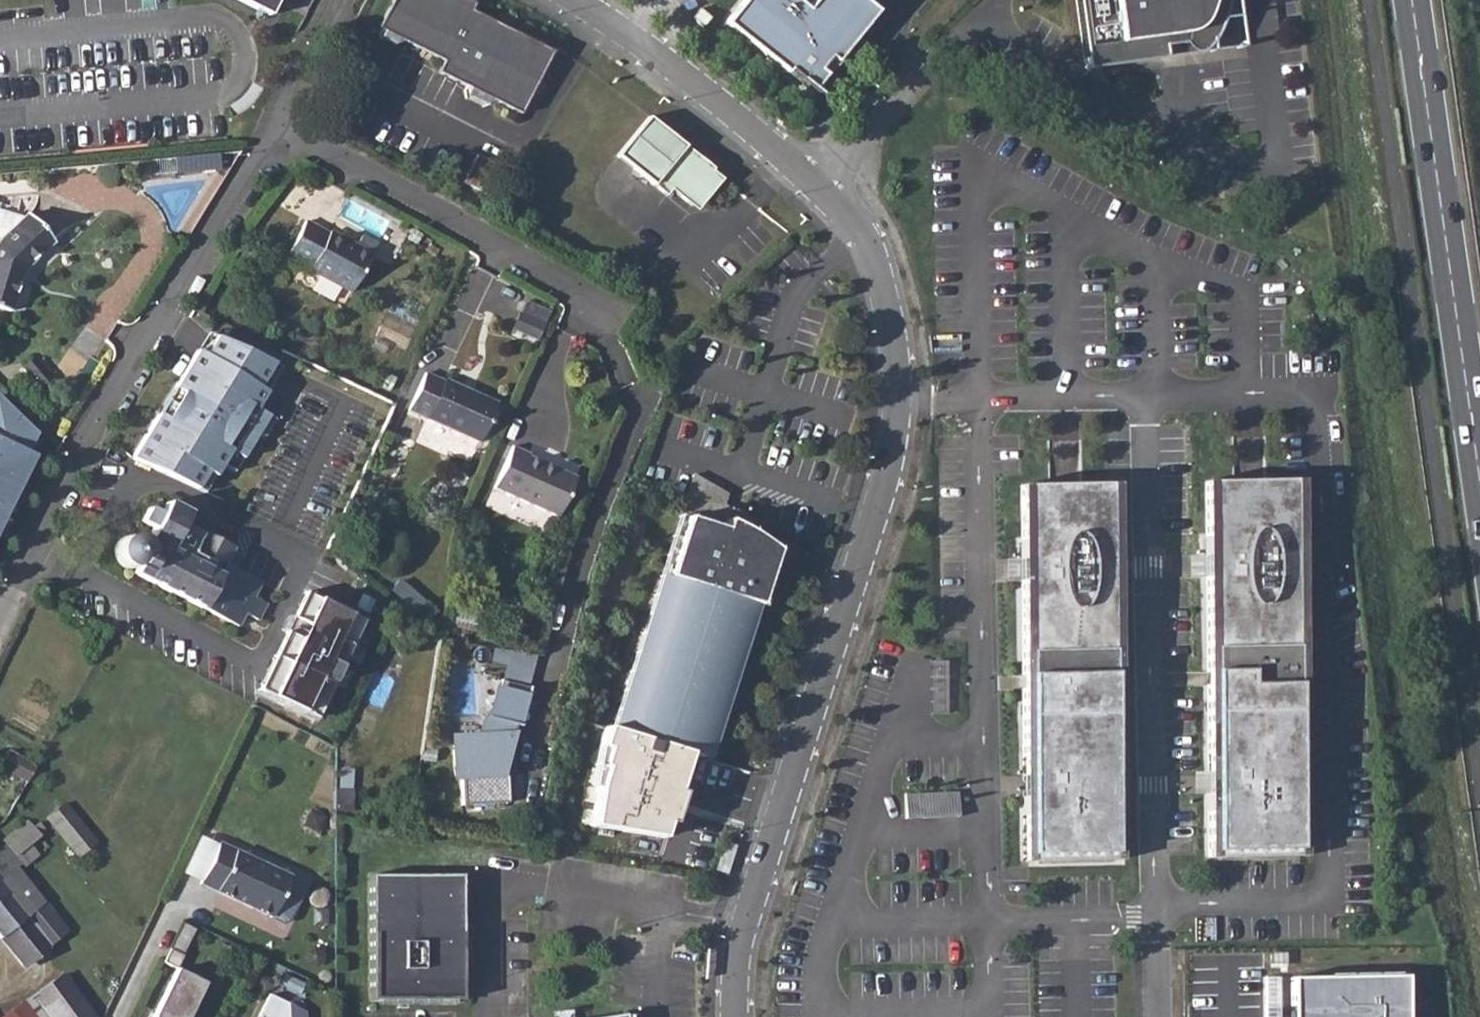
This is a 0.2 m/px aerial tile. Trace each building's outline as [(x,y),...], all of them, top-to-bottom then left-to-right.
[(269,17),(278,0),(237,0),(269,17)] [(467,0),(392,0),(378,28),(443,61),(438,72),(521,114),(553,51),(471,10),(474,4),(467,0)] [(795,0),(746,0),(726,25),(787,74),(789,71),(813,91),(825,76),(820,71),(830,59),(836,64),(860,36),(816,0),(807,10),(795,0)] [(816,0),(860,36),(878,14),(861,0),(817,0),(816,0)] [(1087,66),(1088,67),(1091,68),(1166,57),(1165,46),(1183,44),(1190,51),(1194,52),(1199,52),(1204,50),(1207,46),(1210,43),(1215,34),(1222,17),(1226,1),(1227,0),(1077,0),(1087,66)] [(688,142),(651,114),(621,154),(672,192),(676,186),(697,201),(707,199),(727,173),(716,165),(717,163),(702,152),(701,154),(687,144),(688,142)] [(175,172),(222,167),(220,151),(174,156),(175,172)] [(11,311),(19,279),(21,274),(25,269),(53,241),(27,215),(26,215),(4,204),(0,216),(0,232),(6,236),(0,243),(0,308),(11,311)] [(305,219),(286,256),(309,268),(308,270),(350,292),(371,252),(331,230),(330,232),(305,219)] [(540,339),(553,309),(527,298),(514,329),(540,339)] [(214,334),(202,355),(267,392),(279,371),(214,334)] [(202,355),(193,349),(131,457),(205,499),(267,392),(202,355)] [(424,372),(407,409),(479,442),(497,402),(443,378),(442,381),(424,372)] [(0,397),(0,522),(32,456),(27,451),(38,433),(0,397)] [(513,446),(495,486),(557,515),(576,476),(528,456),(530,453),(513,446)] [(720,529),(723,520),(735,525),(748,531),(751,519),(725,504),(728,493),(693,473),(613,729),(619,731),(684,518),(720,529)] [(1303,710),(1296,710),(1291,494),(1266,494),(1266,480),(1233,481),(1233,495),(1209,496),(1210,537),(1203,537),(1204,578),(1210,578),(1213,712),(1206,712),(1210,858),(1306,856),(1303,710)] [(1296,710),(1303,710),(1298,480),(1266,480),(1266,494),(1291,494),(1296,710)] [(1201,482),(1203,537),(1210,537),(1209,496),(1233,495),(1233,481),(1201,482)] [(1118,713),(1111,713),(1106,497),(1082,498),(1081,484),(1048,485),(1049,499),(1024,499),(1025,541),(1018,541),(1019,582),(1025,581),(1028,715),(1021,716),(1024,861),(1121,859),(1118,713)] [(1081,484),(1082,498),(1106,497),(1111,713),(1118,713),(1113,484),(1081,484)] [(1017,486),(1018,541),(1025,541),(1024,499),(1049,499),(1048,485),(1017,486)] [(80,506),(64,538),(87,550),(88,547),(122,564),(116,578),(130,585),(136,574),(243,629),(249,616),(263,623),(271,607),(258,599),(264,585),(230,567),(237,552),(202,535),(198,544),(181,535),(191,515),(169,504),(163,514),(152,509),(145,523),(147,524),(141,537),(96,514),(80,506)] [(684,518),(619,731),(702,757),(750,602),(756,604),(758,604),(775,550),(765,542),(758,536),(748,531),(735,525),(723,520),(720,529),(684,518)] [(765,542),(775,550),(758,604),(764,606),(782,547),(765,542)] [(1210,578),(1204,578),(1206,712),(1213,712),(1210,578)] [(1019,582),(1021,716),(1028,715),(1025,581),(1019,582)] [(756,604),(750,602),(702,757),(709,759),(756,604)] [(364,619),(329,603),(316,629),(319,630),(302,668),(300,667),(283,702),(319,718),(364,619)] [(492,660),(508,664),(503,683),(528,689),(538,654),(496,643),(492,660)] [(525,696),(496,690),(491,716),(485,715),(480,738),(453,739),(455,776),(460,775),(461,805),(507,803),(506,774),(512,773),(510,737),(503,737),(507,720),(519,723),(525,696)] [(30,777),(36,761),(9,749),(2,765),(30,777)] [(907,789),(906,814),(959,816),(960,791),(907,789)] [(95,842),(63,804),(47,818),(78,856),(95,842)] [(23,966),(68,930),(17,868),(22,864),(24,867),(38,856),(28,845),(38,836),(26,820),(3,839),(6,843),(0,847),(0,938),(23,966)] [(199,883),(272,917),(291,876),(219,843),(199,883)] [(461,874),(370,874),(370,998),(455,999),(456,937),(461,936),(461,874)] [(184,951),(171,945),(165,958),(178,964),(184,951)] [(178,964),(153,1016),(188,1016),(207,978),(178,964)] [(2,1016),(94,1016),(63,973),(2,1016)] [(1290,1005),(1297,1005),(1297,1016),(1403,1016),(1402,974),(1290,978),(1290,1005)] [(269,993),(256,1016),(305,1016),(304,1010),(269,993)]
